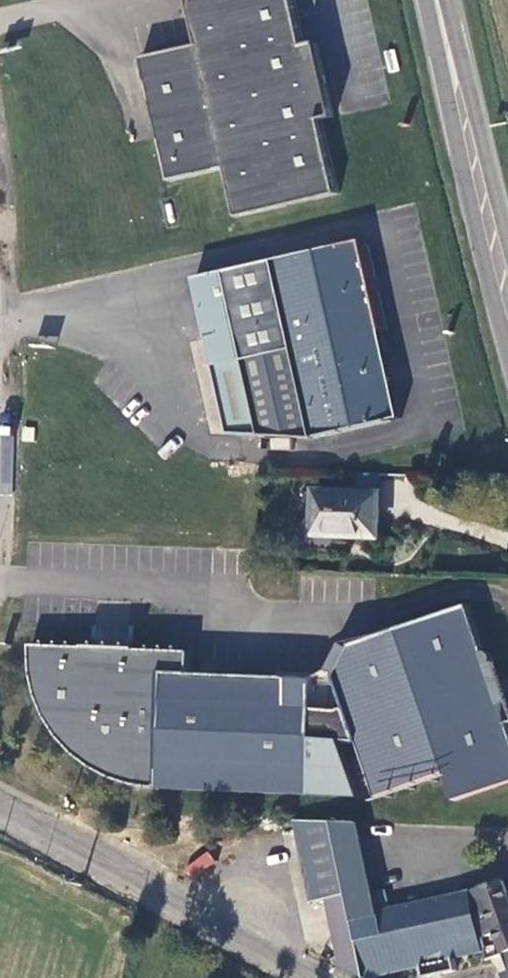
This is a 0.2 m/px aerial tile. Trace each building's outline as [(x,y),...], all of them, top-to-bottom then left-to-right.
[(198,46),(143,59),(161,138),(171,182),(225,171),(238,218),(338,194),(323,120),(335,117),(319,48),(306,51),(294,0),(187,0),(198,46)] [(362,243),(195,279),(228,436),(315,438),(403,419),(362,243)] [(36,442),(36,429),(26,429),(26,442),(36,442)] [(380,539),(382,475),(351,474),(351,493),(318,492),(316,536),(380,539)] [(469,605),(377,636),(353,645),(351,649),(338,675),(336,679),(347,710),(359,742),(377,797),(448,773),(457,801),(507,783),(507,716),(469,605)] [(316,709),(317,679),(192,674),(192,652),(163,651),(33,646),(33,651),(34,675),(39,696),(48,719),(60,738),(76,755),(95,769),(115,780),(137,787),(159,789),(362,797),(343,741),(359,742),(347,710),(340,710),(316,709)] [(351,649),(344,646),(331,671),(338,675),(351,649)] [(338,959),(367,973),(356,916),(337,822),(294,820),(311,901),(326,899),(338,959)] [(360,822),(337,822),(356,916),(378,911),(360,822)] [(198,881),(214,859),(202,850),(186,872),(198,881)] [(504,880),(471,892),(473,900),(479,923),(507,913),(507,891),(504,880)] [(367,974),(421,963),(425,977),(426,977),(459,971),(456,956),(484,949),(487,960),(473,900),(471,892),(378,911),(356,916),(367,973),(367,974)]
